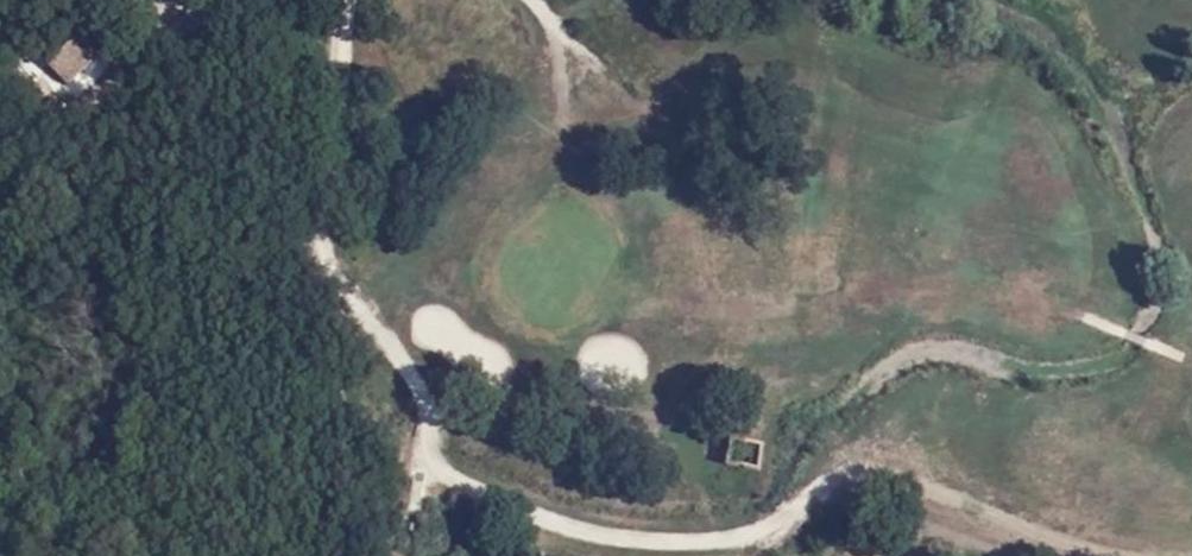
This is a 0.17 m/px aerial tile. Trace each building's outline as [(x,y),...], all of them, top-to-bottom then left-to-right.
[(79,13),(40,52),(70,82),(109,44),(79,13)] [(763,442),(741,442),(739,463),(760,464),(763,442)]
